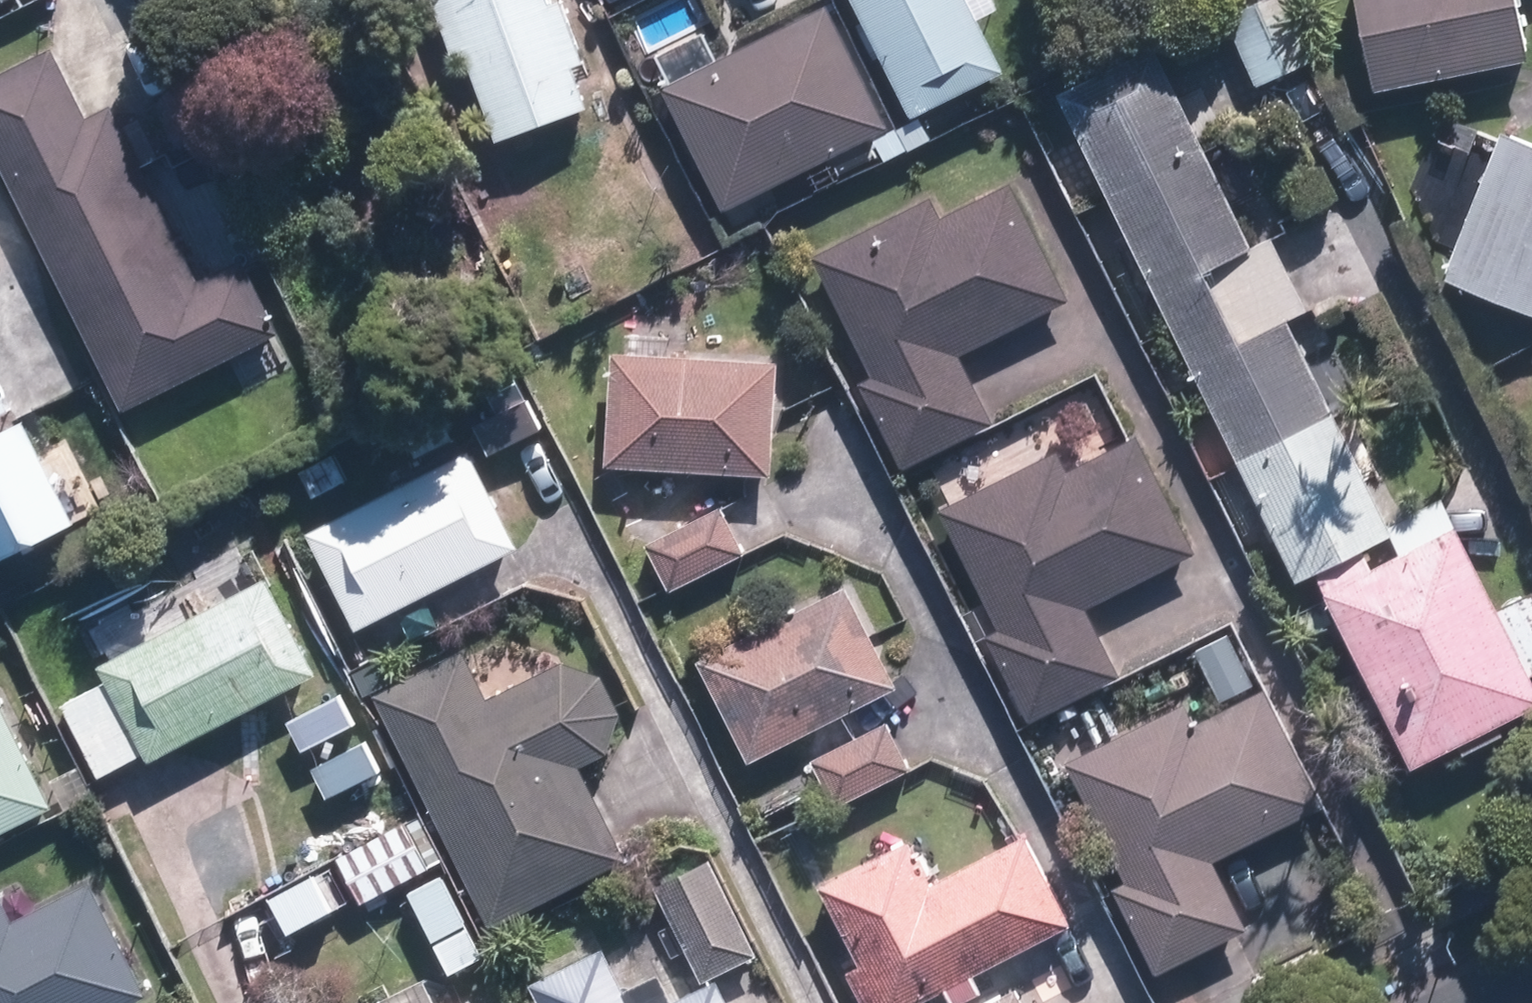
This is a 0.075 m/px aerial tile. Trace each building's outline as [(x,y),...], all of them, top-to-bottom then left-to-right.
[(475,61),(505,139),(597,105),(581,62),(592,58),(570,0),(563,0),(560,1),(559,0),(442,0),(466,65),(475,61)] [(973,0),(860,0),(917,114),(1007,70),(973,0)] [(1227,11),(1263,85),(1324,55),(1297,0),(1249,0),(1227,11)] [(1527,0),(1364,0),(1381,87),(1531,57),(1531,24),(1527,0)] [(893,128),(830,1),(668,80),(731,207),(893,128)] [(1059,88),(1302,582),(1401,533),(1295,317),(1316,307),(1279,232),(1257,243),(1157,40),(1059,88)] [(0,73),(0,143),(127,406),(287,329),(251,256),(203,279),(119,107),(94,119),(58,45),(0,73)] [(1510,131),(1454,276),(1531,307),(1531,139),(1510,131)] [(933,192),(813,254),(872,368),(859,375),(906,464),(995,418),(960,351),(1074,293),(1014,177),(943,214),(933,192)] [(787,361),(613,349),(605,461),(780,473),(787,361)] [(0,373),(0,416),(17,408),(0,373)] [(32,414),(0,430),(0,557),(82,516),(32,414)] [(538,488),(512,435),(482,450),(508,503),(538,488)] [(1059,450),(939,512),(998,626),(985,632),(1032,722),(1121,675),(1087,609),(1200,550),(1140,435),(1070,471),(1059,450)] [(526,544),(478,447),(314,527),(362,625),(526,544)] [(751,554),(730,504),(650,537),(672,587),(751,554)] [(1462,519),(1331,586),(1422,763),(1531,707),(1531,595),(1507,607),(1462,519)] [(106,660),(116,679),(68,703),(105,775),(153,751),(156,757),(323,672),(273,575),(106,660)] [(906,683),(854,581),(704,656),(755,758),(906,683)] [(1265,682),(1241,629),(1200,647),(1224,701),(1265,682)] [(381,694),(496,925),(634,857),(588,765),(614,752),(627,711),(608,672),(567,659),(494,695),(471,649),(381,694)] [(1189,700),(1069,762),(1128,876),(1115,883),(1162,972),(1251,926),(1217,859),(1330,801),(1270,685),(1199,721),(1189,700)] [(2,690),(0,691),(0,831),(58,802),(2,690)] [(360,724),(345,694),(291,720),(306,751),(360,724)] [(918,765),(893,719),(815,759),(840,805),(918,765)] [(386,772),(371,741),(316,766),(331,798),(386,772)] [(435,867),(411,820),(341,854),(364,901),(435,867)] [(1077,918),(1029,831),(941,879),(917,836),(828,884),(870,961),(851,971),(869,1002),(922,1002),(1077,918)] [(709,978),(765,952),(720,855),(663,881),(709,978)] [(490,954),(449,871),(416,887),(458,970),(490,954)] [(96,881),(19,919),(2,884),(0,885),(0,1002),(131,1002),(152,993),(96,881)] [(536,980),(548,1002),(738,1002),(725,977),(678,1000),(663,969),(631,985),(611,944),(536,980)] [(377,1002),(444,1002),(431,976),(377,1002)] [(1023,985),(986,1002),(1031,1002),(1023,985)] [(481,994),(462,1002),(485,1002),(481,994)]
